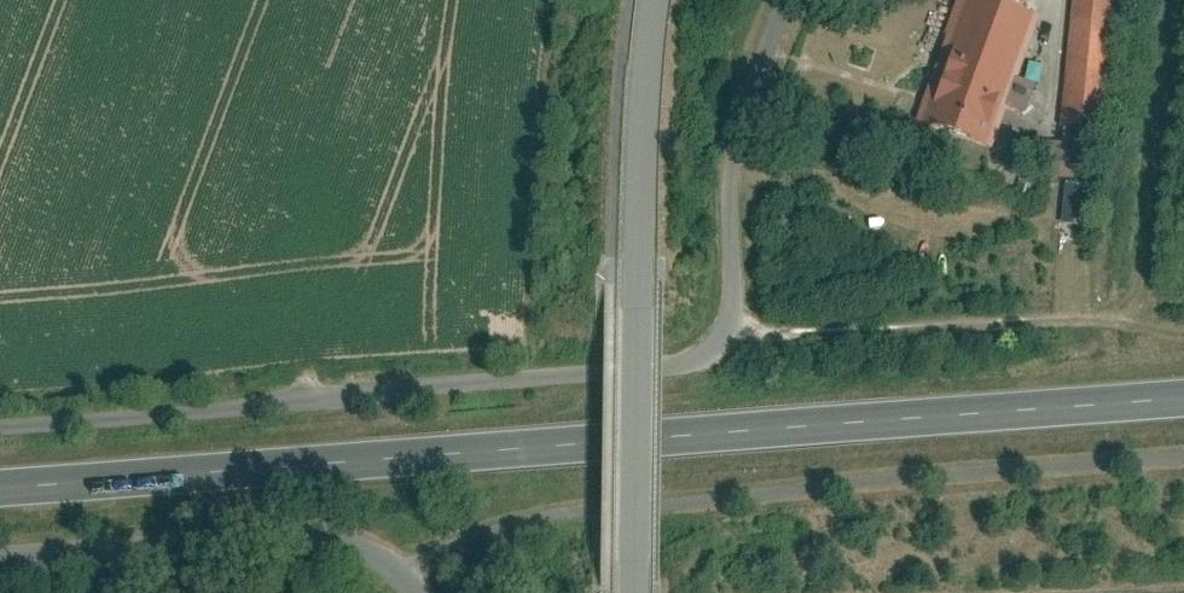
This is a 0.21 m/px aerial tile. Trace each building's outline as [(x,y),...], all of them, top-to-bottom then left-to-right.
[(997,0),(957,0),(910,119),(984,148),(1036,15),(997,0)] [(1060,124),(1102,128),(1114,0),(1071,0),(1060,124)] [(1088,187),(1065,185),(1062,222),(1085,223),(1088,187)]
